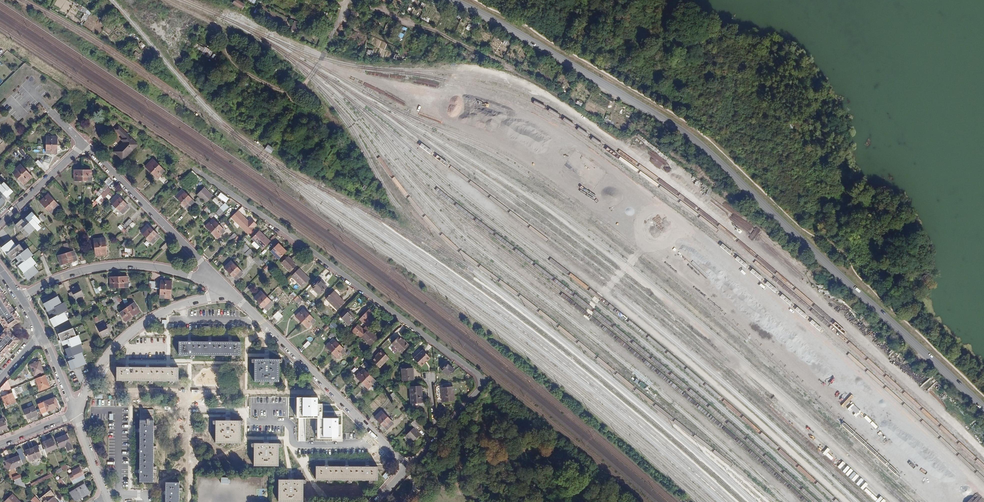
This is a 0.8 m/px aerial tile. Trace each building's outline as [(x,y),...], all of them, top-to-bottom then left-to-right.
[(243,10),(246,4),(238,0),(235,0),(233,4),(243,10)] [(82,18),(85,21),(91,13),(80,6),(78,9),(85,14),(82,18)] [(377,47),(381,40),(374,37),(371,44),(377,47)] [(200,44),(197,49),(209,57),(212,52),(200,44)] [(37,131),(42,126),(39,123),(30,132),(31,134),(36,129),(37,131)] [(114,152),(123,160),(137,145),(118,126),(115,130),(123,138),(121,140),(124,143),(114,152)] [(57,137),(46,136),(46,144),(57,145),(57,137)] [(46,154),(56,154),(57,145),(46,144),(46,154)] [(268,145),(265,150),(271,154),(274,149),(268,145)] [(145,167),(151,173),(158,166),(152,160),(145,167)] [(32,177),(20,164),(16,168),(28,181),(32,177)] [(157,179),(164,172),(158,166),(151,173),(157,179)] [(24,185),(28,181),(16,168),(12,172),(24,185)] [(74,181),(83,181),(83,171),(74,171),(74,181)] [(91,181),(91,171),(83,171),(83,181),(91,181)] [(13,192),(5,183),(3,185),(0,182),(0,206),(5,201),(4,200),(7,198),(8,199),(10,198),(8,196),(13,192)] [(196,194),(200,197),(208,189),(204,186),(196,194)] [(205,203),(213,195),(208,189),(200,197),(200,198),(205,203)] [(175,196),(181,202),(188,196),(182,190),(175,196)] [(59,207),(48,194),(44,198),(55,211),(59,207)] [(117,195),(110,202),(116,208),(123,201),(117,195)] [(187,208),(194,202),(188,196),(181,202),(187,208)] [(213,200),(220,207),(223,204),(216,197),(213,200)] [(51,214),(55,211),(44,198),(40,202),(51,214)] [(199,198),(195,202),(199,206),(204,202),(199,198)] [(123,214),(129,207),(123,201),(116,208),(123,214)] [(226,203),(215,212),(219,216),(229,207),(226,203)] [(245,218),(246,217),(236,208),(230,214),(247,231),(256,223),(250,217),(247,220),(245,218)] [(40,221),(32,212),(27,216),(26,215),(24,216),(26,218),(23,220),(22,219),(16,225),(27,235),(35,228),(37,230),(41,225),(38,222),(40,221)] [(122,226),(125,229),(132,221),(129,219),(122,226)] [(205,226),(211,232),(218,225),(213,219),(205,226)] [(133,222),(125,230),(126,232),(127,233),(135,225),(133,222)] [(140,232),(146,238),(153,231),(147,225),(140,232)] [(217,238),(224,231),(218,225),(211,232),(217,238)] [(251,237),(262,247),(269,240),(259,229),(251,237)] [(153,244),(159,237),(153,231),(146,238),(153,244)] [(234,233),(225,242),(228,245),(234,240),(233,239),(237,235),(234,233)] [(16,246),(11,240),(2,248),(7,254),(12,260),(16,257),(19,260),(16,262),(18,265),(17,266),(18,268),(20,266),(23,271),(22,271),(28,277),(37,270),(32,264),(35,262),(30,256),(32,254),(27,248),(24,250),(19,244),(16,246)] [(271,250),(273,252),(281,245),(278,242),(271,250)] [(240,247),(246,253),(250,249),(245,243),(240,247)] [(279,258),(287,250),(281,245),(273,252),(279,258)] [(246,253),(244,254),(247,257),(252,251),(250,249),(246,253)] [(77,260),(74,251),(66,254),(69,263),(77,260)] [(58,256),(61,265),(69,263),(66,254),(58,256)] [(252,259),(260,266),(263,262),(256,255),(252,259)] [(293,261),(291,260),(293,259),(289,255),(281,262),(290,270),(296,264),(293,261)] [(231,261),(224,268),(230,274),(237,267),(231,261)] [(303,284),(311,276),(300,266),(293,273),(303,284)] [(236,280),(243,273),(237,267),(230,274),(236,280)] [(111,288),(119,287),(119,277),(110,277),(111,288)] [(128,287),(128,277),(119,277),(119,287),(128,287)] [(171,281),(161,280),(161,289),(171,290),(171,281)] [(312,288),(319,295),(327,287),(320,280),(312,288)] [(70,296),(72,299),(75,298),(76,300),(84,295),(79,285),(70,290),(71,291),(69,293),(70,296)] [(160,298),(171,298),(171,290),(161,289),(160,298)] [(260,291),(254,298),(260,304),(267,297),(260,291)] [(331,302),(338,295),(334,291),(327,298),(331,302)] [(63,304),(56,292),(41,300),(50,316),(53,314),(55,318),(50,321),(55,329),(70,321),(65,313),(69,311),(65,303),(63,304)] [(4,328),(4,327),(9,327),(19,320),(15,314),(13,311),(11,308),(9,309),(7,306),(3,300),(1,297),(3,296),(1,293),(0,294),(0,321),(4,326),(4,328)] [(331,302),(338,309),(346,301),(340,296),(339,297),(338,295),(331,302)] [(266,310),(273,303),(267,297),(260,304),(266,310)] [(140,311),(134,303),(127,308),(133,316),(140,311)] [(120,313),(126,321),(133,316),(127,308),(120,313)] [(303,309),(296,316),(302,322),(309,315),(303,309)] [(355,318),(352,314),(349,311),(347,314),(344,311),(339,316),(348,325),(355,318)] [(308,328),(315,321),(309,315),(302,322),(308,328)] [(369,329),(368,328),(374,322),(367,315),(361,321),(367,326),(363,330),(358,325),(352,331),(360,338),(361,337),(369,329)] [(111,333),(110,332),(113,330),(110,324),(107,325),(106,323),(97,327),(102,337),(111,333)] [(370,346),(378,338),(369,329),(361,337),(370,346)] [(75,330),(59,336),(61,342),(59,343),(61,346),(63,345),(64,348),(69,346),(71,351),(67,352),(69,359),(67,360),(68,362),(70,361),(72,365),(70,365),(73,374),(89,368),(84,356),(86,355),(83,347),(84,346),(81,337),(78,338),(75,330)] [(0,337),(0,361),(5,356),(4,355),(6,352),(8,354),(11,351),(9,350),(11,347),(12,348),(17,343),(21,339),(12,331),(4,331),(4,332),(0,337)] [(404,342),(398,336),(390,344),(400,353),(408,345),(404,341),(404,342)] [(333,339),(325,346),(331,352),(339,345),(333,339)] [(179,355),(241,355),(241,342),(179,342),(179,355)] [(338,359),(345,351),(339,345),(331,352),(338,359)] [(376,354),(377,354),(370,360),(378,368),(388,358),(380,350),(376,354)] [(431,359),(423,350),(414,359),(422,367),(431,359)] [(255,382),(279,382),(279,360),(255,359),(255,382)] [(34,376),(44,372),(39,361),(30,365),(34,376)] [(441,370),(449,377),(455,370),(446,363),(441,370)] [(117,381),(179,381),(179,368),(117,367),(117,381)] [(401,369),(402,381),(414,380),(413,368),(401,369)] [(363,369),(356,376),(361,382),(365,379),(369,375),(363,369)] [(40,390),(50,387),(45,375),(35,378),(40,390)] [(361,382),(368,388),(372,384),(375,381),(369,375),(365,379),(361,382)] [(379,378),(375,381),(372,384),(376,389),(383,382),(379,378)] [(5,391),(10,385),(8,380),(1,388),(5,391)] [(411,403),(422,402),(421,386),(410,387),(411,403)] [(454,401),(453,387),(441,388),(443,402),(454,401)] [(3,397),(7,406),(17,402),(13,393),(3,397)] [(318,397),(297,397),(297,418),(318,418),(318,438),(338,438),(338,418),(323,418),(323,403),(318,403),(318,397)] [(44,402),(48,411),(59,407),(55,398),(44,402)] [(34,406),(24,409),(28,419),(34,417),(38,415),(34,406)] [(407,407),(404,410),(413,419),(416,416),(407,407)] [(140,482),(154,482),(154,409),(138,409),(138,417),(140,417),(140,482)] [(381,411),(374,417),(380,424),(384,420),(387,417),(381,411)] [(387,417),(384,420),(380,424),(386,430),(393,423),(387,417)] [(417,417),(414,420),(410,424),(414,427),(406,435),(412,442),(420,434),(415,429),(422,422),(417,417)] [(216,443),(240,443),(241,421),(216,421),(216,443)] [(67,435),(56,439),(60,448),(66,445),(68,451),(73,449),(67,435)] [(47,452),(57,448),(53,438),(43,442),(47,452)] [(254,466),(278,466),(279,443),(254,443),(254,466)] [(40,452),(44,450),(41,444),(26,450),(30,461),(42,456),(40,452)] [(23,464),(21,460),(20,455),(6,461),(9,470),(23,464)] [(378,480),(378,467),(316,467),(316,480),(378,480)] [(69,476),(72,481),(84,475),(80,468),(72,472),(73,474),(69,476)] [(24,474),(29,488),(32,487),(31,483),(26,472),(24,474)] [(32,487),(33,486),(54,476),(53,472),(31,483),(32,487)] [(14,480),(16,484),(26,488),(22,477),(14,480)] [(84,484),(83,484),(81,480),(74,484),(76,488),(70,492),(75,501),(89,492),(84,484)] [(303,480),(279,480),(279,501),(303,501),(303,480)] [(179,483),(166,482),(166,501),(179,501),(179,483)] [(49,488),(38,497),(40,499),(51,490),(49,488)] [(56,497),(51,490),(40,499),(42,501),(58,501),(54,497),(56,497)] [(5,501),(20,501),(12,493),(4,501),(5,501)]
